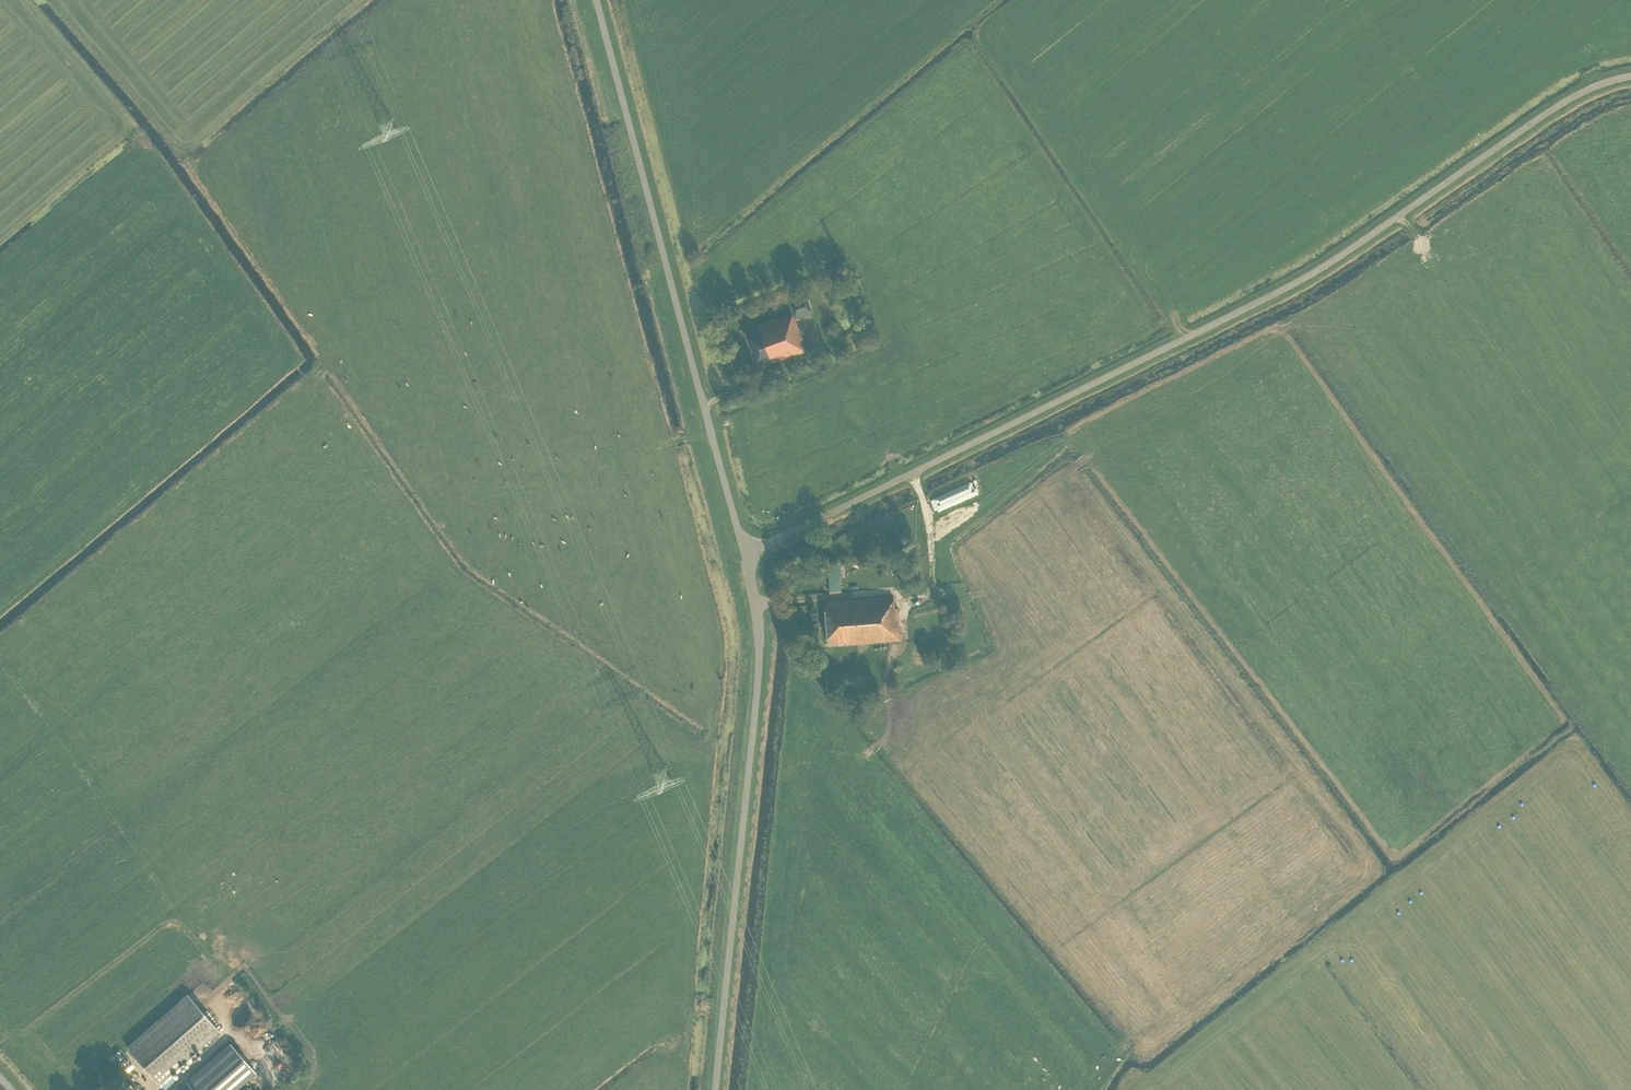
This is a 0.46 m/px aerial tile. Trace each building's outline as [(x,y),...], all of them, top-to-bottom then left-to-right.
[(772,362),(794,354),(804,350),(801,340),(802,340),(795,318),(813,312),(807,294),(788,300),(793,313),(744,330),(757,364),(771,359),(772,362)] [(780,370),(777,363),(770,366),(773,372),(780,370)] [(841,592),(839,574),(841,573),(841,565),(828,566),(830,593),(841,592)] [(894,607),(893,596),(839,601),(839,603),(825,605),(829,643),(848,642),(848,644),(900,639),(897,607),(894,607)] [(219,1032),(188,996),(127,1048),(159,1084),(219,1032)] [(227,1047),(186,1083),(189,1086),(192,1089),(229,1089),(249,1072),(227,1047)] [(121,1089),(137,1089),(140,1088),(130,1077),(118,1088),(121,1089)]
